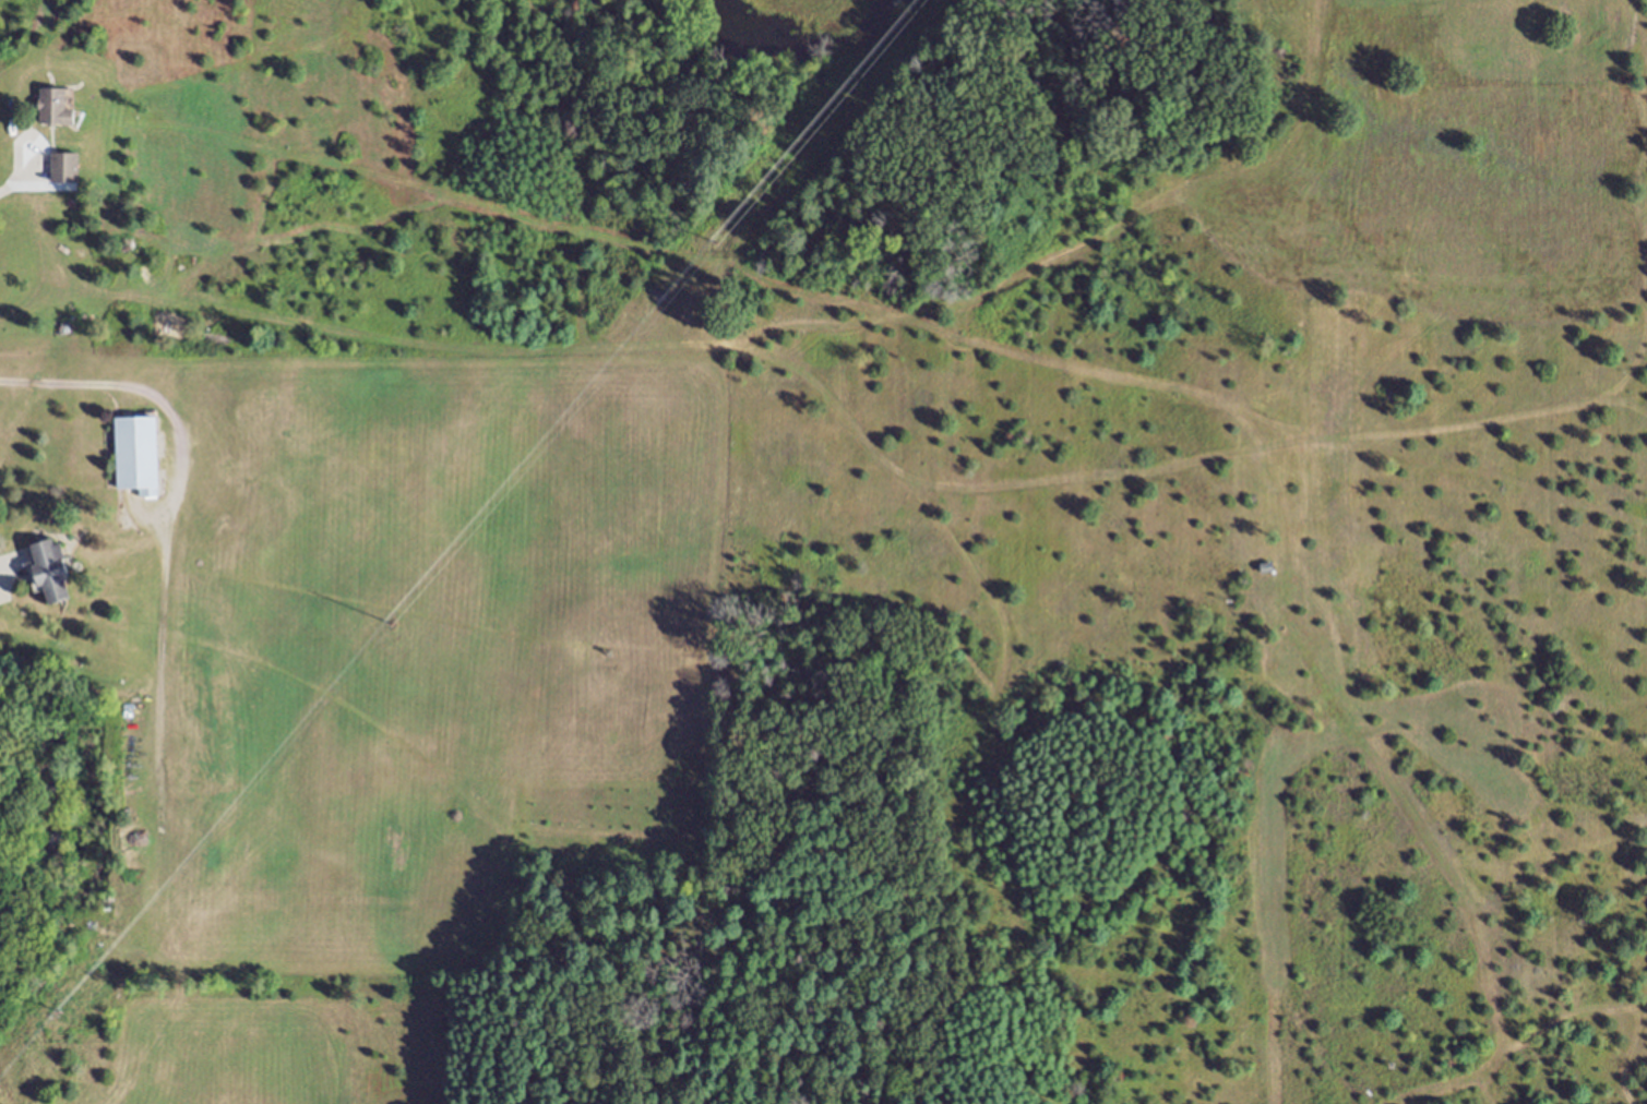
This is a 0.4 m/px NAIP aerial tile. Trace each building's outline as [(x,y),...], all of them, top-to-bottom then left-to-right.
[(47,129),(84,129),(84,114),(75,114),(75,93),(47,93),(47,129)] [(85,157),(57,157),(57,186),(85,186),(85,157)] [(123,490),(165,490),(165,419),(122,419),(123,490)] [(64,540),(33,549),(50,609),(81,600),(64,540)]
